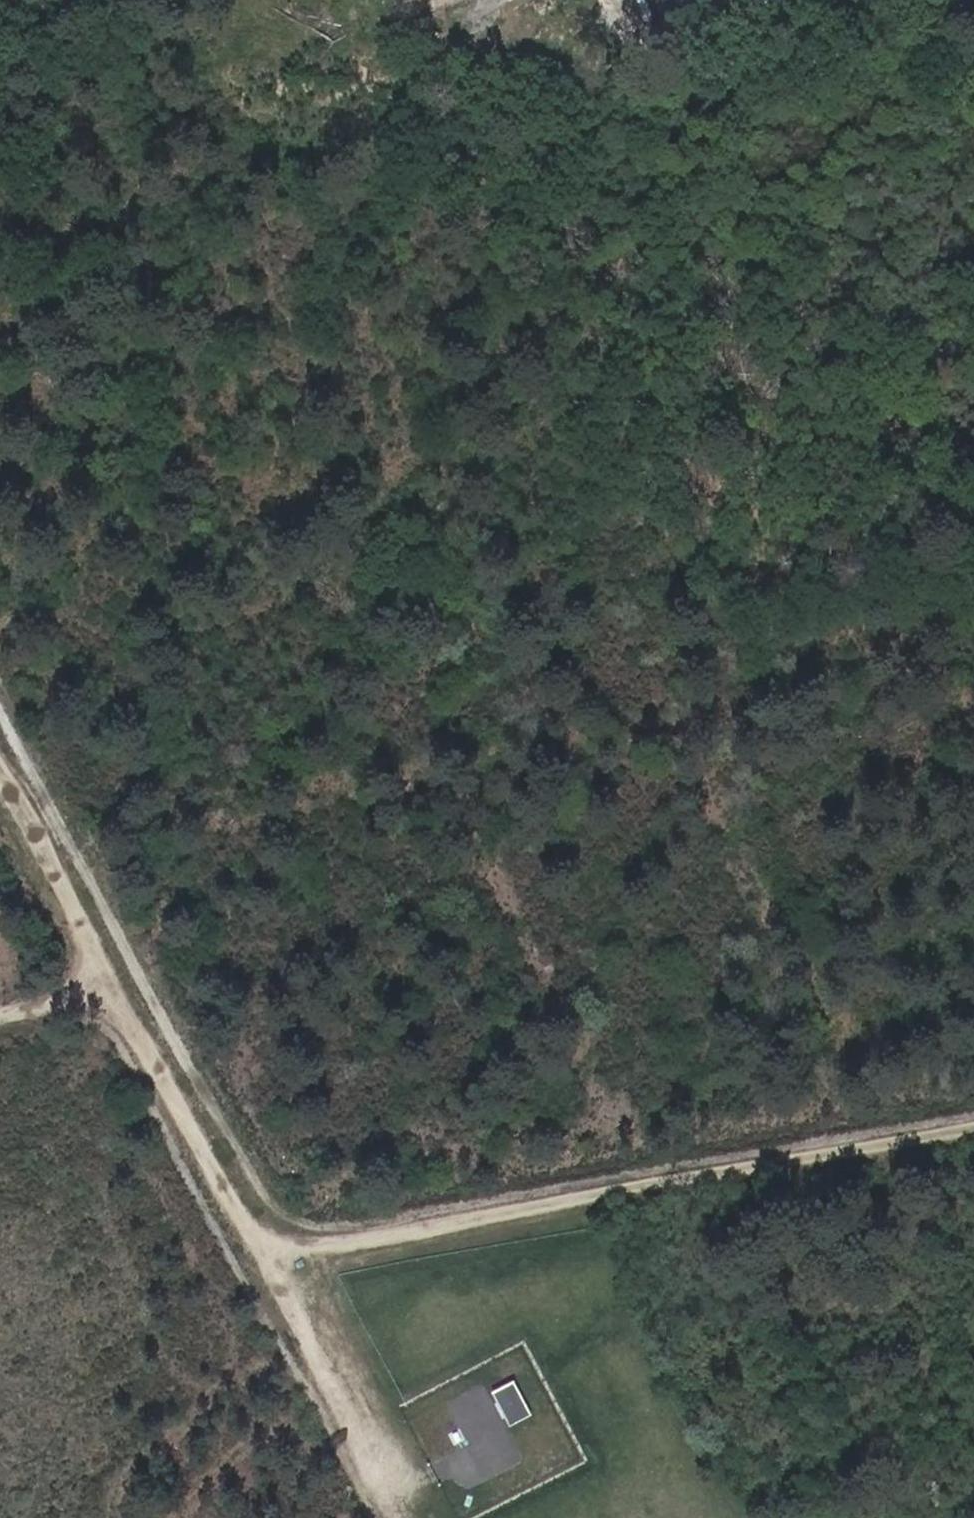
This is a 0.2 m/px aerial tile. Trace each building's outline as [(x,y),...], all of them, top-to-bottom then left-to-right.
[(532,1413),(516,1382),(494,1393),(511,1424),(532,1413)]
